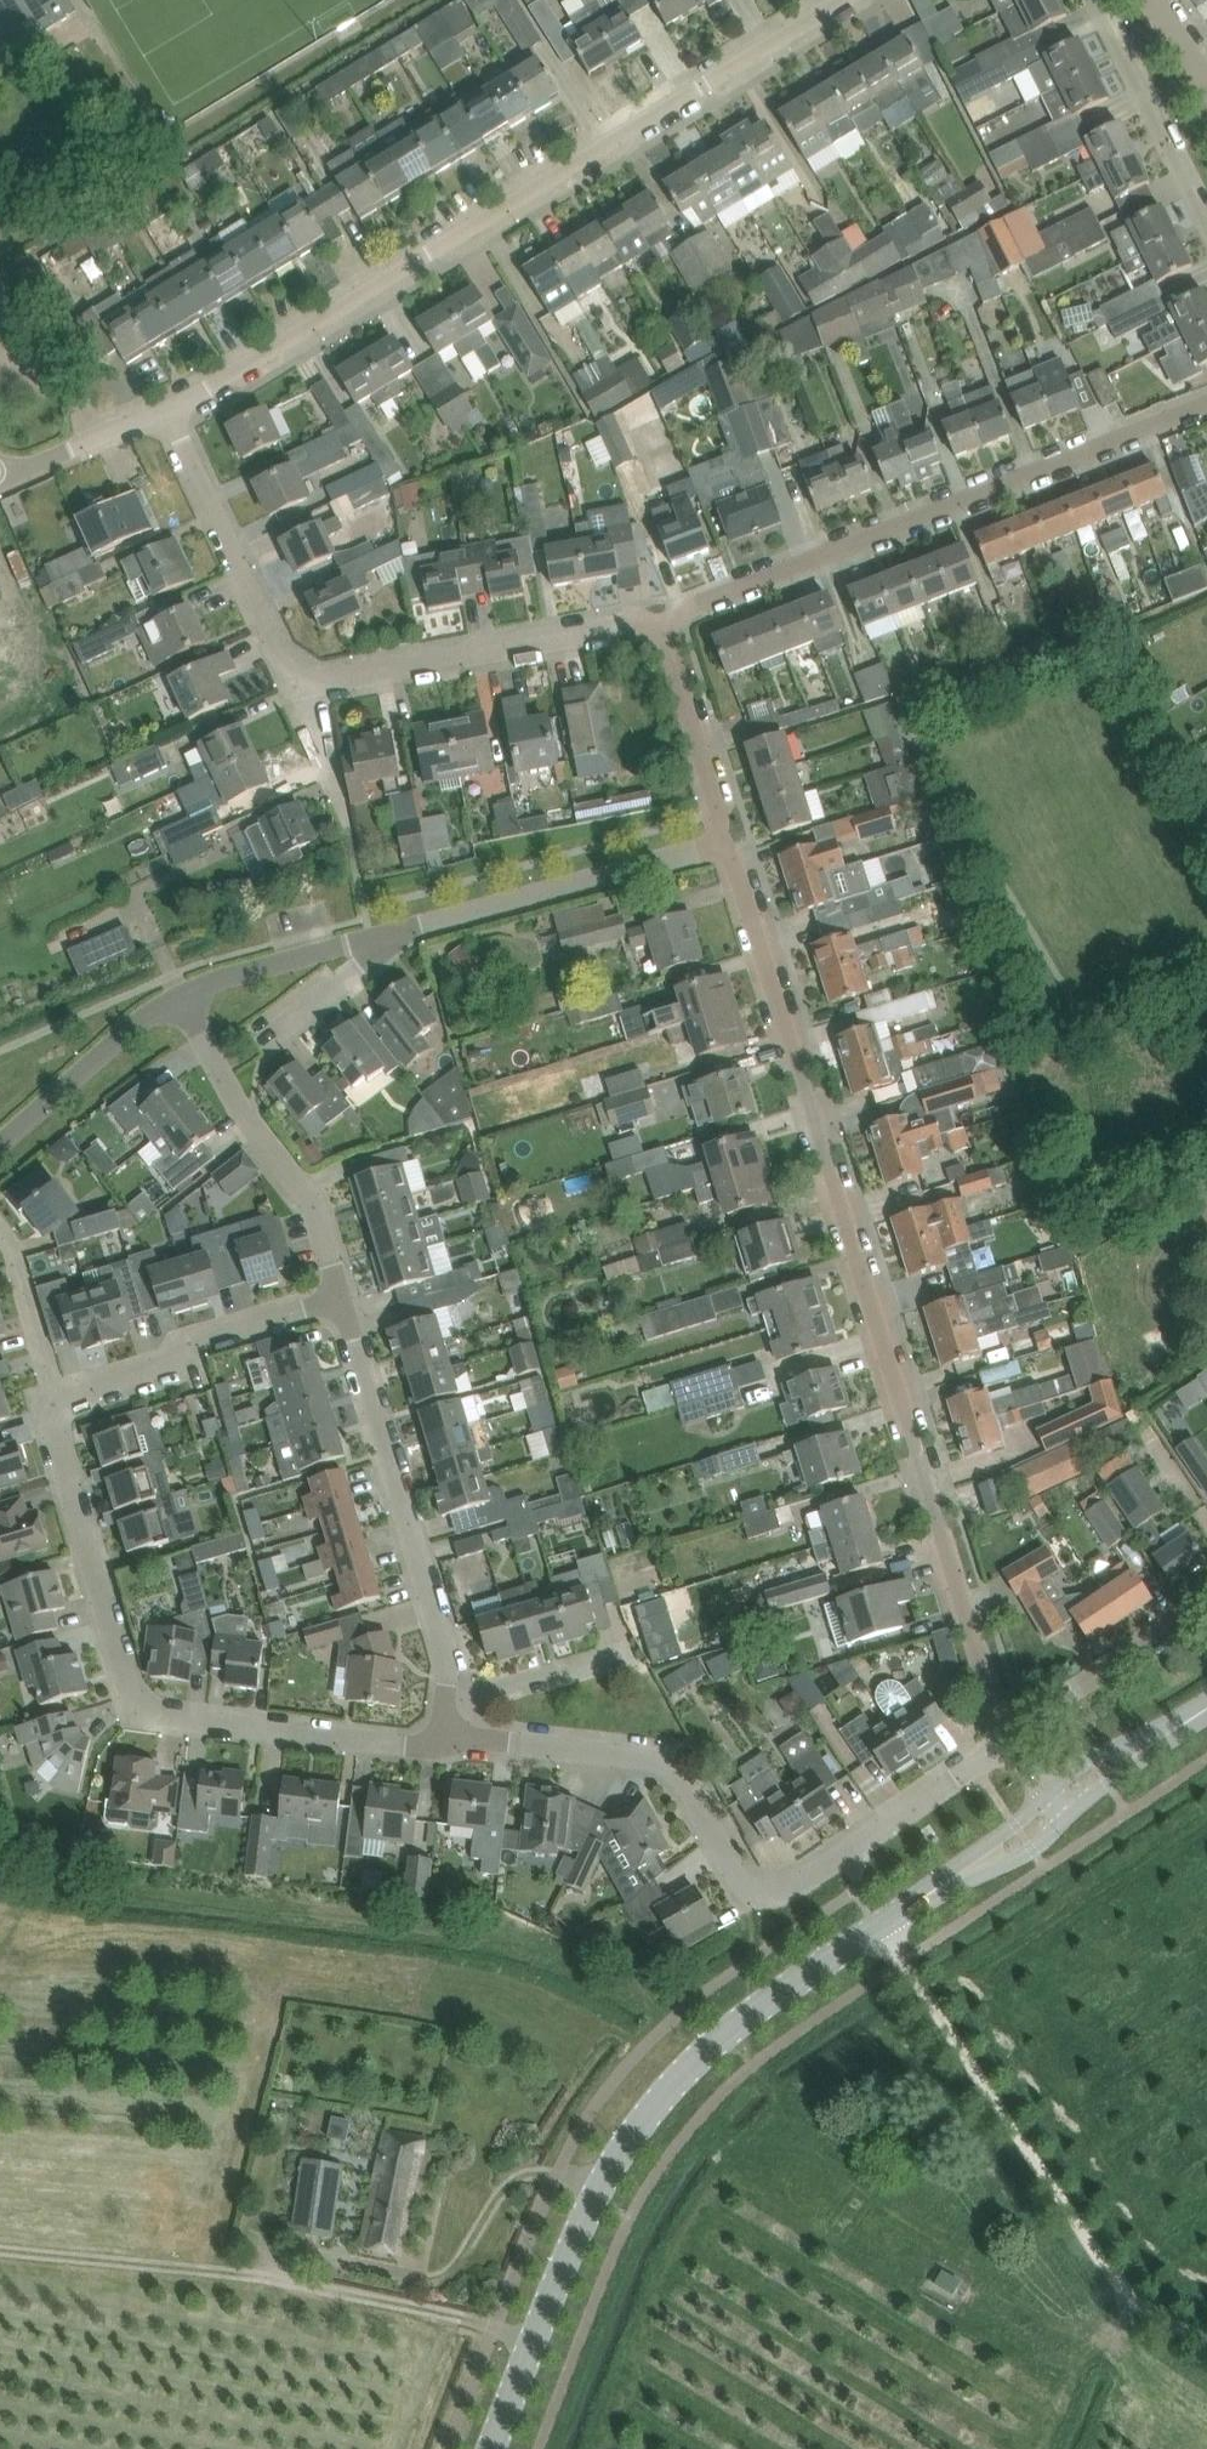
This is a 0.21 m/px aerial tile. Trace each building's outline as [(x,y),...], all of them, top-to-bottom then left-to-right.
[(15,51),(78,13),(70,0),(0,0),(0,26),(15,51)] [(455,39),(475,26),(460,0),(459,0),(439,12),(455,39)] [(476,18),(494,7),(505,0),(465,0),(476,18)] [(529,6),(549,38),(564,29),(545,0),(540,0),(529,6)] [(586,8),(581,0),(569,0),(563,4),(571,17),(569,18),(579,36),(569,42),(577,54),(590,75),(591,74),(590,73),(616,57),(596,25),(586,8)] [(623,9),(618,0),(615,2),(603,9),(597,1),(586,8),(596,25),(616,57),(642,41),(643,42),(644,42),(631,21),(623,9)] [(694,9),(688,0),(651,0),(667,27),(669,26),(668,25),(694,9)] [(694,9),(706,2),(710,8),(723,0),(688,0),(694,9)] [(1006,23),(1014,39),(1010,41),(976,58),(977,59),(983,72),(1017,55),(1017,56),(1039,45),(1033,33),(1045,27),(1067,16),(1059,0),(1025,0),(1019,3),(1001,12),(1006,23)] [(939,14),(923,22),(933,44),(936,48),(940,46),(953,40),(950,35),(955,33),(965,28),(954,7),(939,14)] [(424,43),(430,53),(454,37),(455,39),(439,12),(414,28),(424,43)] [(389,43),(399,59),(424,43),(414,28),(389,43)] [(881,54),(908,98),(932,83),(924,68),(916,55),(917,55),(914,50),(913,51),(906,39),(881,54)] [(1059,87),(1094,70),(1079,40),(1057,51),(1045,58),(1047,62),(1028,71),(1041,96),(1059,87)] [(365,58),(374,73),(399,59),(389,43),(365,58)] [(521,54),(506,64),(512,75),(533,109),(535,113),(552,103),(549,99),(559,93),(550,79),(551,78),(548,73),(547,74),(538,59),(535,61),(530,53),(523,57),(521,54)] [(855,70),(877,105),(879,110),(894,101),(897,105),(908,98),(881,54),(855,70)] [(1026,73),(1017,56),(1017,55),(983,72),(990,86),(992,90),(1014,79),(1026,73)] [(339,74),(349,89),(374,73),(365,58),(339,74)] [(855,70),(830,86),(847,115),(851,121),(877,105),(855,70)] [(1054,122),(1072,113),(1074,116),(1109,99),(1094,70),(1059,87),(1041,96),(1054,122)] [(339,74),(316,88),(325,104),(349,89),(339,74)] [(512,75),(488,90),(508,124),(510,129),(527,119),(525,114),(533,109),(512,75)] [(851,121),(847,115),(830,86),(805,100),(823,129),(833,145),(834,146),(858,132),(851,121)] [(488,90),(463,105),(483,140),(486,144),(510,129),(508,124),(488,90)] [(456,95),(431,110),(438,120),(458,155),(461,159),(478,149),(475,144),(483,140),(463,105),(456,95)] [(823,129),(805,100),(781,115),(787,127),(786,128),(789,132),(790,132),(808,160),(833,145),(823,129)] [(297,121),(288,106),(276,113),(293,141),(306,133),(298,120),(297,121)] [(431,110),(407,125),(433,170),(436,174),(461,159),(458,155),(438,120),(431,110)] [(269,117),(257,124),(267,140),(279,132),(269,117)] [(403,119),(377,134),(380,140),(382,140),(388,150),(409,186),(411,190),(428,179),(425,175),(433,170),(407,125),(403,119)] [(766,124),(755,131),(749,122),(736,131),(741,140),(769,186),(794,170),(783,152),(776,141),(777,140),(774,135),(773,136),(766,124)] [(1026,157),(1059,140),(1051,123),(1017,140),(1019,144),(1026,157)] [(1077,168),(1083,179),(1135,153),(1121,124),(1086,141),(1095,159),(1077,168)] [(726,149),(716,155),(744,201),(769,186),(741,140),(736,131),(721,140),(726,149)] [(380,140),(357,155),(384,200),(386,205),(403,195),(401,190),(409,186),(388,150),(382,140),(380,140)] [(1003,180),(1030,166),(1033,172),(1066,155),(1059,140),(998,171),(1003,180)] [(204,157),(214,172),(226,165),(216,150),(204,157)] [(338,182),(325,190),(327,193),(339,214),(353,206),(362,220),(379,210),(376,206),(384,200),(357,155),(356,155),(353,150),(333,162),(327,165),(338,182)] [(1150,183),(1135,153),(1083,179),(1090,193),(1108,185),(1116,200),(1150,183)] [(744,201),(716,155),(690,170),(718,216),(744,201)] [(204,178),(214,172),(204,157),(194,163),(204,178)] [(954,175),(950,178),(938,160),(917,173),(929,191),(940,209),(948,204),(946,201),(963,191),(954,175)] [(703,226),(718,216),(690,170),(665,186),(673,197),(671,198),(674,203),(675,202),(683,214),(698,229),(703,226)] [(155,188),(170,212),(191,200),(175,175),(155,188)] [(980,181),(963,191),(980,220),(1007,205),(1002,193),(990,199),(980,181)] [(155,188),(136,200),(151,224),(170,212),(155,188)] [(963,230),(980,220),(963,191),(946,201),(948,204),(963,230)] [(301,204),(277,218),(298,253),(301,257),(318,247),(315,243),(325,237),(319,227),(333,219),(320,198),(317,194),(301,204)] [(651,194),(626,210),(644,239),(650,249),(675,234),(669,223),(661,211),(662,210),(659,206),(658,206),(651,194)] [(908,213),(929,247),(945,238),(925,203),(908,213)] [(1117,252),(1123,264),(1177,237),(1163,207),(1141,218),(1128,225),(1137,242),(1117,252)] [(271,208),(246,224),(274,268),(276,273),(293,262),(290,258),(298,253),(277,218),(271,208)] [(1093,208),(1059,225),(1067,240),(1101,223),(1093,208)] [(118,233),(128,226),(119,210),(108,216),(118,233)] [(599,226),(624,265),(650,249),(644,239),(626,210),(599,226)] [(901,218),(890,224),(910,258),(929,247),(908,213),(901,218)] [(124,243),(118,233),(108,216),(81,233),(89,246),(97,259),(104,255),(122,244),(124,243)] [(1005,217),(978,232),(989,260),(995,277),(996,278),(1027,263),(1026,260),(1005,217)] [(243,219),(219,234),(220,235),(227,248),(249,284),(252,288),(268,278),(266,273),(274,268),(246,224),(243,219)] [(1047,249),(1026,260),(1027,263),(1034,277),(1075,256),(1109,239),(1101,223),(1067,240),(1059,244),(1047,249)] [(600,280),(624,265),(599,226),(576,240),(600,280)] [(710,231),(690,243),(713,280),(732,268),(710,231)] [(978,232),(946,248),(956,273),(989,260),(978,232)] [(69,259),(89,246),(81,233),(80,233),(81,234),(69,241),(61,246),(69,259)] [(854,253),(870,280),(902,260),(885,233),(854,253)] [(217,254),(202,264),(224,299),(227,303),(243,293),(241,289),(249,284),(227,248),(220,235),(210,241),(217,254)] [(1177,237),(1123,264),(1129,275),(1148,265),(1157,284),(1192,266),(1177,237)] [(869,280),(870,280),(854,253),(853,253),(844,238),(811,257),(817,268),(818,267),(835,295),(867,277),(869,280)] [(603,285),(600,280),(576,240),(550,256),(577,300),(603,285)] [(690,243),(670,255),(692,292),(713,280),(690,243)] [(946,248),(913,264),(923,290),(957,276),(956,273),(946,248)] [(193,269),(177,279),(199,314),(202,318),(219,308),(216,304),(224,299),(202,264),(195,252),(185,257),(193,269)] [(531,283),(534,288),(535,287),(552,315),(577,300),(550,256),(525,271),(533,283),(531,283)] [(913,264),(880,281),(889,304),(907,297),(923,290),(913,264)] [(815,306),(835,295),(818,267),(817,268),(798,278),(815,306)] [(787,277),(765,290),(776,309),(784,322),(806,309),(787,277)] [(995,277),(976,284),(984,303),(1003,296),(996,278),(995,277)] [(177,279),(152,294),(174,329),(177,334),(202,318),(199,314),(177,279)] [(880,281),(846,297),(859,329),(893,316),(880,281)] [(147,285),(123,300),(150,345),(153,349),(169,339),(166,334),(174,329),(152,294),(147,285)] [(494,320),(487,309),(475,289),(447,306),(488,373),(501,365),(487,344),(478,330),(494,320)] [(1108,324),(1142,307),(1134,290),(1100,308),(1101,310),(1092,315),(1099,328),(1093,331),(1108,324)] [(1206,327),(1206,296),(1204,291),(1183,302),(1170,308),(1148,319),(1150,321),(1148,322),(1154,332),(1143,337),(1151,353),(1164,348),(1165,348),(1206,327)] [(119,294),(78,319),(103,360),(104,359),(103,357),(118,348),(128,364),(144,354),(142,350),(150,345),(123,300),(119,294)] [(846,299),(813,316),(825,346),(848,338),(860,333),(859,329),(846,297),(845,298),(846,299)] [(510,318),(495,326),(529,378),(538,373),(543,369),(553,363),(517,305),(506,312),(510,318)] [(477,380),(488,373),(447,306),(419,323),(431,344),(438,355),(454,344),(463,359),(477,380)] [(1150,321),(1148,319),(1142,307),(1108,324),(1115,339),(1148,322),(1150,321)] [(776,309),(743,329),(751,341),(784,322),(776,309)] [(687,311),(668,321),(685,352),(704,341),(687,311)] [(813,316),(779,332),(781,336),(799,382),(810,377),(802,355),(825,346),(813,316)] [(737,319),(716,333),(717,335),(726,348),(728,347),(730,351),(751,342),(751,341),(743,329),(737,319)] [(1165,348),(1169,357),(1162,363),(1182,383),(1204,373),(1201,366),(1206,363),(1206,327),(1165,348)] [(394,338),(366,355),(393,399),(400,411),(405,408),(398,396),(406,391),(398,378),(413,369),(394,338)] [(656,354),(669,374),(685,364),(672,343),(656,354)] [(366,355),(338,372),(351,393),(357,403),(371,395),(379,407),(393,399),(366,355)] [(637,357),(616,369),(619,373),(627,387),(648,375),(637,357)] [(707,371),(705,371),(708,380),(723,417),(729,414),(747,459),(755,456),(760,454),(775,449),(757,403),(754,404),(738,364),(736,359),(707,371)] [(1074,390),(1073,390),(1061,359),(1034,370),(1053,419),(1080,408),(1075,395),(1076,395),(1074,390)] [(705,371),(707,371),(703,361),(652,391),(662,407),(708,380),(705,371)] [(1088,376),(1094,387),(1104,409),(1120,401),(1104,368),(1088,376)] [(1053,419),(1034,370),(1006,381),(1025,430),(1053,419)] [(619,373),(583,394),(596,416),(632,395),(619,373)] [(311,388),(337,431),(352,423),(325,380),(311,388)] [(444,391),(469,431),(484,422),(476,409),(474,411),(457,383),(444,391)] [(1011,435),(1006,422),(992,387),(965,397),(984,446),(1011,435)] [(444,391),(431,399),(448,428),(449,427),(454,434),(460,431),(463,435),(469,432),(469,431),(444,391)] [(775,397),(757,403),(775,449),(792,442),(775,397)] [(956,457),(984,446),(965,397),(964,397),(949,403),(955,420),(944,425),(951,444),(956,457)] [(904,400),(888,406),(895,422),(918,482),(919,482),(919,481),(933,476),(934,476),(930,466),(942,461),(937,449),(930,431),(927,425),(915,429),(911,418),(904,400)] [(280,441),(266,411),(229,427),(244,458),(280,441)] [(615,468),(634,460),(614,414),(595,423),(615,468)] [(712,488),(697,494),(698,494),(705,513),(719,507),(723,517),(731,540),(780,522),(771,496),(775,495),(760,454),(755,456),(747,459),(729,414),(723,417),(719,418),(732,453),(703,464),(712,488)] [(365,415),(352,423),(362,440),(381,469),(387,481),(400,472),(365,415)] [(514,436),(519,433),(510,418),(504,420),(514,436)] [(885,448),(875,453),(882,471),(887,484),(899,479),(903,488),(904,488),(903,487),(918,481),(918,482),(895,422),(879,428),(877,429),(885,448)] [(337,431),(305,446),(311,459),(317,472),(345,459),(341,450),(362,440),(352,423),(337,431)] [(842,446),(827,452),(846,500),(874,489),(861,457),(860,457),(848,462),(842,446)] [(811,493),(810,494),(812,499),(813,498),(818,511),(846,500),(827,452),(799,463),(811,493)] [(1189,458),(1172,465),(1182,492),(1200,485),(1189,458)] [(1125,478),(1137,508),(1156,501),(1163,518),(1173,514),(1167,498),(1168,497),(1156,466),(1125,478)] [(293,467),(256,484),(271,515),(292,505),(308,498),(299,480),(293,467)] [(710,550),(701,527),(697,515),(695,516),(688,498),(695,495),(688,476),(667,485),(673,503),(680,522),(660,529),(673,564),(710,550)] [(1095,489),(1107,520),(1137,508),(1125,478),(1095,489)] [(383,479),(349,495),(356,511),(390,494),(383,479)] [(1182,492),(1195,526),(1206,519),(1206,484),(1206,483),(1200,485),(1182,492)] [(401,490),(394,491),(397,506),(424,501),(421,484),(401,488),(401,490)] [(526,517),(542,514),(537,485),(521,487),(526,517)] [(1095,489),(1066,501),(1078,531),(1107,520),(1095,489)] [(132,538),(154,528),(137,492),(78,520),(95,555),(132,538)] [(1048,543),(1060,538),(1078,531),(1066,501),(1036,513),(1048,543)] [(1006,524),(1018,555),(1048,543),(1036,513),(1006,524)] [(297,573),(319,562),(337,554),(328,536),(343,529),(337,516),(283,542),(297,573)] [(609,536),(592,539),(589,523),(576,525),(579,542),(586,580),(618,575),(616,563),(635,559),(636,566),(638,566),(631,532),(609,536)] [(1018,555),(1006,524),(975,537),(994,584),(1005,580),(999,563),(1018,555)] [(1113,532),(1119,550),(1130,546),(1124,528),(1113,532)] [(1113,532),(1101,537),(1108,555),(1119,550),(1113,532)] [(529,535),(467,547),(475,587),(489,585),(492,598),(525,592),(522,576),(536,574),(532,553),(529,535)] [(376,551),(358,560),(364,573),(366,576),(377,570),(403,557),(399,540),(376,551)] [(154,551),(125,565),(133,581),(129,583),(139,604),(155,596),(164,592),(171,589),(193,578),(176,541),(154,551)] [(376,551),(371,541),(353,549),(358,560),(376,551)] [(554,586),(586,580),(579,542),(550,547),(547,547),(547,550),(549,562),(554,586)] [(935,558),(949,594),(978,583),(964,546),(935,558)] [(460,590),(475,587),(467,547),(437,553),(437,554),(404,560),(412,601),(427,598),(430,610),(463,603),(460,590)] [(1064,551),(1052,556),(1059,574),(1070,569),(1066,556),(1064,551)] [(77,573),(81,571),(73,553),(45,566),(54,584),(77,573)] [(1052,556),(1041,560),(1042,562),(1042,564),(1048,579),(1059,574),(1052,556)] [(935,558),(907,569),(921,605),(949,594),(935,558)] [(879,579),(893,616),(921,605),(907,569),(879,579)] [(1174,603),(1192,596),(1183,572),(1165,579),(1168,587),(1174,603)] [(58,605),(86,592),(77,573),(54,584),(49,586),(58,605)] [(364,573),(309,598),(318,616),(316,617),(318,621),(320,621),(324,630),(362,612),(352,593),(370,585),(366,576),(364,573)] [(875,623),(893,616),(879,579),(850,591),(859,613),(864,627),(868,636),(878,632),(875,623)] [(828,594),(799,605),(814,642),(819,657),(846,647),(841,632),(843,631),(828,594)] [(169,599),(133,616),(139,630),(140,632),(156,666),(185,652),(207,642),(190,606),(175,613),(169,599)] [(814,642),(799,605),(771,616),(786,653),(814,642)] [(771,616),(743,627),(758,664),(786,653),(771,616)] [(729,675),(758,664),(743,627),(715,639),(729,675)] [(83,665),(114,649),(105,630),(73,644),(83,665)] [(18,690),(0,634),(0,695),(18,690)] [(189,720),(207,711),(229,701),(218,677),(235,669),(228,653),(170,680),(189,720)] [(865,703),(895,694),(892,685),(883,663),(854,674),(856,680),(865,703)] [(563,692),(567,716),(579,777),(617,770),(601,685),(563,692)] [(922,689),(897,699),(901,710),(906,708),(924,702),(926,701),(922,689)] [(523,699),(506,703),(511,727),(518,763),(520,772),(557,765),(555,755),(548,719),(528,723),(523,699)] [(807,708),(812,719),(841,710),(836,700),(807,708)] [(876,739),(899,732),(888,704),(878,707),(864,711),(874,740),(876,739)] [(807,708),(779,717),(783,728),(812,719),(807,708)] [(754,737),(783,728),(778,713),(750,722),(754,737)] [(483,714),(450,721),(459,769),(477,766),(478,772),(494,769),(483,714)] [(416,727),(421,751),(427,782),(443,779),(441,773),(459,769),(450,721),(416,727)] [(191,770),(197,782),(255,756),(241,727),(201,746),(208,761),(191,770)] [(352,803),(368,800),(364,783),(384,780),(387,796),(401,793),(395,756),(390,732),(382,734),(381,732),(376,733),(376,735),(352,739),(355,753),(343,756),(352,803)] [(887,768),(910,760),(899,732),(876,739),(885,761),(887,768)] [(785,735),(747,747),(756,776),(794,765),(785,735)] [(133,782),(167,766),(158,744),(123,760),(133,782)] [(197,782),(177,791),(189,817),(194,815),(220,804),(227,800),(228,802),(228,803),(246,795),(268,785),(255,756),(197,782)] [(887,768),(876,771),(888,808),(889,807),(890,809),(931,796),(917,758),(910,760),(887,768)] [(794,765),(756,776),(765,805),(803,793),(794,765)] [(11,811),(46,795),(38,780),(4,796),(11,811)] [(403,858),(426,853),(420,820),(419,820),(414,792),(391,796),(403,858)] [(803,793),(765,805),(774,834),(812,823),(803,793)] [(578,825),(616,817),(613,798),(574,806),(578,825)] [(522,835),(519,821),(515,802),(495,806),(501,839),(522,835)] [(189,817),(160,830),(170,851),(203,836),(229,824),(220,804),(194,815),(189,817)] [(247,830),(268,875),(302,860),(297,849),(315,840),(299,805),(262,822),(262,823),(247,830)] [(896,829),(890,809),(889,807),(888,808),(853,818),(858,836),(860,841),(896,829)] [(446,815),(420,820),(427,853),(430,871),(444,867),(441,851),(445,850),(452,848),(448,825),(446,815)] [(547,816),(519,821),(522,835),(549,830),(547,816)] [(842,856),(837,842),(832,824),(813,830),(817,844),(807,847),(781,855),(790,884),(846,867),(843,855),(842,856)] [(177,866),(210,850),(203,836),(170,851),(177,866)] [(52,864),(76,853),(71,843),(47,854),(52,864)] [(872,888),(864,863),(863,862),(851,866),(846,867),(790,884),(799,914),(835,902),(835,903),(841,901),(840,898),(872,888)] [(872,888),(840,898),(841,901),(846,917),(916,895),(910,877),(872,888)] [(579,906),(554,912),(558,930),(563,954),(626,938),(621,916),(606,919),(602,904),(580,909),(579,906)] [(631,932),(635,946),(652,941),(661,970),(699,959),(691,931),(686,932),(682,917),(631,932)] [(119,961),(139,952),(127,927),(108,935),(119,961)] [(849,934),(814,945),(823,974),(858,963),(869,959),(887,954),(893,952),(907,948),(912,946),(908,931),(854,948),(849,934)] [(479,965),(464,944),(449,955),(465,976),(479,965)] [(898,971),(913,967),(907,948),(893,952),(898,971)] [(873,971),(890,966),(887,954),(869,959),(873,971)] [(867,992),(858,963),(823,974),(832,1003),(867,992)] [(649,1035),(665,1030),(735,1009),(725,977),(679,991),(684,1007),(644,1019),(649,1035)] [(426,1000),(424,998),(409,978),(378,1002),(389,1016),(376,1026),(383,1035),(398,1054),(408,1067),(431,1050),(422,1037),(439,1024),(422,1002),(426,1000)] [(561,1011),(601,998),(599,991),(581,997),(579,988),(557,995),(561,1011)] [(881,1005),(886,1023),(937,1007),(931,990),(881,1005)] [(572,1027),(623,1011),(618,994),(602,999),(601,998),(561,1011),(567,1009),(572,1027)] [(735,1009),(665,1030),(670,1046),(694,1038),(699,1056),(745,1042),(735,1009)] [(324,1049),(339,1068),(344,1076),(351,1085),(354,1088),(366,1078),(369,1082),(384,1070),(388,1075),(401,1066),(368,1022),(356,1031),(350,1023),(333,1036),(336,1040),(324,1049)] [(913,1032),(879,1043),(874,1026),(861,1030),(837,1037),(846,1066),(918,1044),(913,1032)] [(901,1062),(946,1049),(942,1036),(918,1044),(846,1066),(855,1095),(900,1081),(903,1072),(903,1068),(901,1062)] [(964,1054),(913,1070),(920,1093),(971,1077),(964,1054)] [(298,1063),(265,1088),(278,1104),(279,1105),(284,1101),(300,1122),(315,1111),(326,1125),(343,1111),(344,1111),(351,1105),(342,1093),(335,1084),(331,1079),(318,1089),(298,1063)] [(606,1080),(611,1097),(646,1087),(641,1069),(606,1080)] [(715,1080),(686,1089),(691,1105),(698,1129),(716,1123),(732,1117),(756,1110),(749,1090),(744,1092),(738,1072),(715,1080)] [(977,1097),(989,1093),(983,1073),(971,1077),(920,1093),(927,1116),(934,1114),(978,1100),(977,1097)] [(344,1076),(335,1084),(342,1093),(351,1085),(344,1076)] [(161,1135),(197,1107),(177,1082),(150,1103),(138,1087),(119,1102),(110,1109),(130,1135),(140,1127),(152,1142),(161,1135)] [(612,1127),(655,1114),(647,1089),(605,1102),(597,1105),(603,1127),(611,1124),(612,1127)] [(437,1113),(447,1126),(474,1118),(467,1091),(437,1113)] [(175,1191),(183,1184),(202,1169),(190,1153),(217,1132),(197,1107),(161,1135),(170,1147),(161,1154),(164,1157),(154,1165),(175,1191)] [(422,1124),(422,1133),(447,1126),(437,1113),(432,1108),(426,1115),(422,1124)] [(870,1128),(866,1132),(869,1142),(875,1144),(879,1155),(941,1136),(934,1114),(927,1116),(908,1122),(906,1115),(870,1126),(870,1128)] [(964,1128),(948,1134),(953,1151),(970,1146),(964,1128)] [(641,1134),(612,1142),(617,1158),(645,1150),(641,1134)] [(694,1189),(763,1168),(753,1135),(707,1149),(709,1158),(712,1166),(689,1174),(694,1189)] [(941,1136),(879,1155),(888,1184),(924,1173),(920,1160),(932,1156),(931,1152),(945,1148),(941,1136)] [(313,1167),(325,1158),(315,1142),(302,1150),(313,1167)] [(90,1160),(104,1150),(99,1143),(85,1154),(90,1160)] [(363,1197),(366,1206),(411,1193),(402,1165),(409,1163),(405,1147),(375,1156),(380,1171),(351,1179),(357,1199),(363,1197)] [(630,1158),(606,1165),(611,1181),(649,1169),(670,1163),(665,1147),(630,1158)] [(482,1171),(477,1155),(468,1150),(455,1174),(459,1177),(482,1171)] [(229,1195),(260,1171),(245,1152),(214,1176),(229,1195)] [(712,1166),(709,1158),(686,1165),(672,1162),(670,1163),(649,1169),(658,1200),(694,1189),(689,1174),(712,1166)] [(727,1214),(750,1208),(773,1201),(763,1168),(694,1189),(698,1205),(722,1197),(727,1214)] [(1007,1183),(1002,1168),(957,1182),(962,1197),(1007,1183)] [(59,1184),(55,1187),(42,1171),(28,1182),(8,1196),(22,1214),(25,1211),(37,1227),(44,1237),(51,1232),(60,1226),(63,1226),(63,1230),(74,1227),(79,1242),(102,1235),(121,1229),(114,1211),(82,1221),(78,1216),(81,1213),(79,1211),(59,1184)] [(457,1180),(465,1207),(491,1199),(483,1172),(457,1180)] [(411,1193),(366,1206),(374,1234),(419,1221),(411,1193)] [(958,1198),(916,1211),(893,1218),(902,1247),(966,1227),(958,1198)] [(499,1204),(483,1209),(489,1230),(505,1225),(499,1204)] [(1043,1209),(1029,1220),(1039,1232),(1053,1221),(1043,1209)] [(427,1248),(446,1242),(438,1215),(419,1221),(374,1234),(382,1262),(427,1248)] [(242,1223),(217,1231),(234,1287),(235,1286),(234,1284),(248,1279),(249,1282),(250,1287),(260,1284),(262,1287),(260,1287),(261,1289),(283,1282),(283,1280),(281,1281),(278,1271),(278,1270),(290,1267),(295,1265),(282,1221),(281,1217),(275,1219),(269,1221),(268,1236),(249,1241),(242,1223)] [(745,1275),(777,1265),(800,1259),(789,1221),(734,1238),(745,1275)] [(990,1237),(995,1235),(991,1221),(986,1222),(966,1228),(966,1227),(902,1247),(912,1276),(935,1269),(948,1265),(954,1282),(979,1274),(969,1243),(990,1237)] [(660,1250),(693,1239),(688,1222),(655,1232),(660,1250)] [(506,1225),(486,1231),(492,1250),(512,1244),(506,1225)] [(195,1255),(178,1260),(193,1309),(213,1303),(212,1302),(211,1302),(210,1299),(221,1296),(219,1291),(218,1288),(232,1284),(233,1287),(234,1287),(217,1231),(192,1238),(195,1255)] [(660,1250),(655,1232),(631,1240),(637,1257),(658,1251),(660,1250)] [(663,1267),(698,1256),(693,1239),(660,1250),(658,1251),(663,1267)] [(1070,1246),(1039,1255),(1045,1274),(1075,1265),(1070,1246)] [(385,1292),(408,1285),(418,1282),(422,1297),(458,1287),(473,1282),(469,1267),(435,1276),(427,1248),(382,1262),(385,1271),(379,1273),(385,1292)] [(154,1250),(129,1257),(130,1260),(140,1294),(146,1313),(147,1312),(147,1310),(161,1306),(161,1308),(163,1313),(173,1310),(174,1313),(173,1313),(174,1315),(193,1309),(178,1260),(161,1266),(154,1250)] [(658,1251),(637,1257),(604,1267),(608,1283),(663,1267),(658,1251)] [(104,1281),(87,1286),(104,1344),(123,1338),(122,1334),(131,1331),(122,1300),(140,1294),(130,1260),(100,1269),(104,1281)] [(982,1309),(977,1292),(1020,1278),(1015,1263),(979,1274),(954,1282),(958,1298),(949,1301),(926,1308),(935,1337),(1020,1311),(1015,1296),(990,1303),(991,1306),(982,1309)] [(517,1270),(499,1275),(502,1286),(520,1282),(517,1270)] [(60,1281),(37,1288),(47,1322),(66,1316),(75,1348),(85,1345),(86,1349),(104,1344),(87,1286),(70,1291),(67,1279),(60,1281)] [(753,1316),(764,1313),(782,1308),(786,1323),(827,1311),(817,1279),(759,1297),(748,1300),(753,1316)] [(458,1287),(422,1297),(410,1301),(416,1322),(388,1331),(396,1357),(403,1355),(443,1342),(457,1337),(448,1307),(462,1302),(458,1287)] [(647,1341),(651,1339),(709,1321),(717,1319),(710,1296),(687,1303),(684,1304),(681,1305),(660,1311),(640,1318),(647,1341)] [(679,1299),(658,1305),(660,1311),(681,1305),(679,1299)] [(1020,1311),(1014,1313),(1018,1327),(1052,1317),(1047,1303),(1044,1304),(1020,1311)] [(827,1311),(786,1323),(792,1340),(773,1345),(778,1361),(837,1343),(827,1311)] [(1014,1313),(935,1337),(944,1366),(967,1359),(981,1355),(976,1340),(1018,1327),(1014,1313)] [(1076,1322),(1082,1341),(1096,1337),(1090,1318),(1076,1322)] [(521,1346),(533,1343),(529,1329),(518,1333),(521,1345),(521,1346)] [(1048,1331),(1035,1335),(1040,1352),(1053,1348),(1048,1331)] [(263,1359),(248,1363),(255,1387),(256,1392),(275,1386),(321,1373),(312,1344),(293,1350),(289,1335),(259,1344),(263,1359)] [(1110,1382),(1110,1381),(1096,1337),(1082,1341),(1083,1344),(1065,1349),(1073,1375),(1078,1391),(1090,1387),(1090,1388),(1110,1382)] [(443,1342),(403,1355),(410,1379),(451,1367),(443,1342)] [(519,1375),(541,1368),(533,1343),(521,1346),(521,1345),(511,1348),(516,1367),(519,1375)] [(1012,1362),(1002,1365),(1006,1378),(1021,1374),(1017,1361),(1012,1362)] [(465,1362),(451,1367),(410,1379),(418,1405),(458,1393),(455,1383),(467,1373),(465,1362)] [(560,1391),(579,1385),(574,1365),(555,1371),(560,1391)] [(731,1365),(670,1383),(671,1385),(677,1406),(702,1399),(702,1400),(738,1389),(738,1387),(731,1365)] [(837,1369),(814,1376),(784,1385),(789,1403),(804,1398),(810,1418),(832,1411),(848,1406),(837,1369)] [(274,1403),(266,1411),(268,1419),(284,1414),(329,1401),(321,1373),(275,1386),(280,1402),(274,1403)] [(538,1406),(550,1403),(542,1377),(533,1379),(531,1380),(521,1383),(524,1393),(528,1408),(538,1405),(538,1406)] [(1110,1382),(1090,1388),(1094,1404),(1037,1430),(1048,1452),(1124,1416),(1113,1380),(1112,1380),(1110,1381),(1110,1382)] [(215,1385),(219,1400),(232,1396),(228,1381),(215,1385)] [(10,1418),(0,1384),(0,1421),(10,1418)] [(1020,1409),(1045,1401),(1040,1384),(1013,1393),(1014,1395),(990,1403),(986,1389),(972,1393),(949,1400),(958,1429),(995,1418),(1005,1415),(1020,1409)] [(738,1389),(702,1400),(707,1419),(744,1407),(738,1389)] [(443,1405),(420,1412),(428,1438),(482,1422),(474,1396),(461,1400),(443,1405)] [(329,1401),(284,1414),(292,1442),(337,1429),(329,1401)] [(538,1405),(528,1408),(536,1434),(546,1431),(565,1425),(564,1424),(557,1427),(550,1403),(538,1406),(538,1405)] [(104,1435),(95,1438),(98,1447),(104,1469),(113,1466),(161,1451),(148,1408),(101,1422),(104,1435)] [(1008,1426),(1024,1421),(1020,1409),(1005,1415),(1008,1426)] [(834,1420),(832,1411),(810,1418),(813,1427),(834,1420)] [(998,1429),(1008,1426),(1005,1415),(995,1418),(958,1429),(967,1459),(990,1451),(1004,1447),(998,1429)] [(225,1419),(229,1431),(239,1427),(236,1416),(225,1419)] [(217,1418),(203,1422),(208,1438),(222,1434),(217,1418)] [(482,1422),(428,1438),(435,1463),(489,1447),(482,1422)] [(554,1456),(561,1454),(572,1450),(565,1425),(546,1431),(554,1456)] [(243,1440),(239,1427),(229,1431),(232,1443),(243,1440)] [(285,1461),(281,1468),(284,1480),(301,1475),(300,1471),(322,1464),(346,1457),(337,1429),(292,1442),(297,1458),(285,1461)] [(5,1485),(28,1478),(24,1465),(27,1464),(22,1449),(19,1450),(17,1443),(6,1447),(2,1433),(0,1433),(0,1486),(5,1485)] [(849,1433),(826,1440),(797,1449),(797,1450),(783,1454),(786,1466),(801,1462),(809,1489),(839,1480),(840,1481),(845,1480),(844,1478),(856,1474),(850,1453),(855,1452),(849,1433)] [(1194,1436),(1176,1448),(1206,1494),(1206,1456),(1194,1436)] [(1045,1456),(1012,1471),(1023,1501),(1096,1467),(1093,1461),(1087,1448),(1082,1438),(1045,1456)] [(706,1478),(724,1473),(761,1463),(756,1444),(717,1455),(718,1457),(700,1462),(706,1478)] [(441,1484),(434,1486),(436,1490),(483,1476),(479,1462),(492,1459),(489,1447),(435,1463),(441,1484)] [(126,1509),(173,1494),(161,1451),(113,1466),(117,1478),(108,1481),(110,1490),(116,1511),(126,1509)] [(1127,1453),(1098,1470),(1099,1471),(1109,1486),(1174,1584),(1206,1563),(1180,1524),(1160,1537),(1149,1522),(1165,1511),(1136,1468),(1127,1453)] [(222,1461),(205,1466),(210,1482),(227,1477),(222,1461)] [(241,1465),(233,1468),(234,1471),(235,1475),(234,1475),(240,1495),(241,1495),(249,1492),(243,1468),(241,1465)] [(344,1471),(321,1478),(311,1481),(315,1495),(305,1498),(308,1510),(352,1497),(344,1471)] [(228,1498),(240,1495),(234,1475),(223,1480),(228,1498)] [(483,1476),(436,1490),(443,1516),(474,1507),(480,1527),(507,1519),(531,1512),(529,1504),(529,1503),(527,1497),(507,1503),(503,1490),(494,1487),(487,1489),(483,1476)] [(980,1485),(990,1516),(1008,1511),(998,1480),(980,1485)] [(1099,1491),(1080,1504),(1109,1549),(1129,1536),(1099,1491)] [(192,1512),(179,1516),(173,1494),(126,1509),(129,1521),(120,1523),(122,1532),(129,1554),(152,1547),(170,1542),(199,1533),(192,1512)] [(533,1512),(558,1505),(564,1503),(561,1494),(529,1503),(529,1504),(531,1512),(533,1512)] [(1040,1517),(1049,1511),(1039,1496),(1030,1503),(1040,1517)] [(25,1555),(48,1548),(47,1544),(49,1540),(46,1531),(43,1528),(37,1510),(28,1513),(23,1497),(0,1504),(0,1562),(25,1555)] [(352,1497),(308,1510),(312,1522),(322,1519),(326,1532),(359,1522),(352,1497)] [(813,1549),(873,1530),(863,1497),(822,1510),(827,1526),(808,1532),(813,1549)] [(562,1516),(558,1505),(533,1512),(537,1523),(562,1516)] [(257,1508),(244,1512),(248,1527),(262,1523),(257,1508)] [(749,1539),(782,1528),(776,1509),(743,1519),(749,1539)] [(531,1512),(507,1519),(510,1527),(512,1536),(514,1541),(527,1537),(540,1533),(537,1523),(533,1512),(531,1512)] [(319,1548),(323,1560),(367,1547),(359,1522),(326,1532),(330,1545),(319,1548)] [(262,1523),(248,1527),(252,1542),(266,1538),(262,1523)] [(512,1536),(510,1527),(493,1531),(495,1542),(512,1536)] [(873,1530),(813,1549),(817,1565),(837,1559),(842,1575),(883,1563),(873,1530)] [(248,1548),(243,1532),(192,1548),(197,1563),(248,1548)] [(459,1558),(483,1551),(486,1550),(482,1535),(455,1543),(459,1558)] [(337,1569),(340,1582),(374,1572),(367,1547),(323,1560),(326,1572),(337,1569)] [(1040,1583),(1060,1571),(1046,1548),(1004,1572),(1018,1595),(1020,1594),(1046,1639),(1066,1628),(1064,1625),(1075,1618),(1090,1641),(1121,1620),(1103,1593),(1090,1602),(1085,1595),(1066,1597),(1053,1606),(1040,1583)] [(174,1555),(179,1571),(194,1566),(189,1551),(174,1555)] [(580,1570),(553,1578),(559,1595),(572,1640),(590,1635),(588,1626),(597,1623),(592,1607),(605,1603),(607,1610),(608,1610),(606,1603),(617,1600),(611,1578),(599,1581),(592,1556),(578,1561),(580,1570)] [(271,1558),(259,1562),(264,1577),(276,1574),(271,1558)] [(1103,1593),(1121,1620),(1152,1599),(1134,1573),(1133,1574),(1125,1562),(1113,1570),(1121,1582),(1103,1593)] [(18,1640),(35,1635),(58,1628),(53,1611),(66,1608),(55,1571),(3,1587),(18,1640)] [(211,1609),(200,1572),(180,1578),(186,1600),(182,1606),(184,1616),(203,1609),(204,1609),(205,1611),(211,1609)] [(338,1611),(358,1605),(382,1598),(374,1572),(340,1582),(344,1595),(334,1598),(338,1611)] [(276,1574),(264,1577),(268,1591),(280,1587),(276,1574)] [(745,1608),(741,1609),(741,1620),(796,1604),(832,1593),(826,1574),(790,1585),(764,1592),(765,1594),(754,1598),(757,1606),(747,1609),(745,1608)] [(886,1587),(825,1606),(837,1648),(880,1635),(903,1628),(896,1604),(915,1599),(909,1580),(886,1587)] [(541,1595),(540,1591),(538,1582),(526,1586),(528,1594),(529,1594),(542,1639),(551,1636),(554,1645),(572,1640),(559,1595),(547,1599),(541,1595)] [(533,1641),(542,1639),(529,1594),(528,1594),(529,1596),(520,1599),(522,1606),(505,1611),(518,1656),(536,1650),(533,1641)] [(518,1656),(505,1611),(500,1596),(473,1604),(475,1611),(488,1655),(497,1652),(499,1661),(518,1656)] [(665,1598),(636,1607),(653,1663),(681,1654),(665,1598)] [(268,1605),(270,1616),(283,1612),(280,1602),(268,1605)] [(208,1659),(211,1634),(211,1633),(205,1611),(204,1609),(203,1609),(198,1611),(175,1619),(174,1631),(151,1628),(148,1650),(155,1651),(151,1677),(190,1682),(193,1657),(208,1659)] [(227,1676),(227,1681),(226,1686),(235,1687),(259,1690),(262,1666),(265,1644),(247,1642),(248,1637),(241,1636),(234,1635),(228,1615),(213,1619),(217,1633),(212,1674),(227,1676)] [(761,1618),(740,1624),(746,1646),(767,1639),(761,1618)] [(283,1620),(269,1625),(274,1638),(287,1634),(283,1620)] [(343,1639),(337,1621),(304,1631),(309,1649),(343,1639)] [(743,1641),(740,1630),(738,1626),(729,1629),(724,1639),(726,1647),(743,1641)] [(338,1663),(338,1667),(353,1669),(349,1698),(349,1701),(398,1707),(402,1676),(399,1675),(400,1671),(401,1663),(389,1662),(390,1654),(393,1653),(387,1632),(341,1646),(338,1663)] [(42,1706),(65,1699),(88,1692),(77,1654),(64,1658),(58,1639),(17,1651),(27,1683),(34,1680),(42,1706)] [(740,1649),(709,1663),(717,1681),(748,1667),(740,1649)] [(759,1683),(781,1676),(773,1651),(751,1658),(759,1683)] [(0,1655),(0,1672),(10,1669),(5,1653),(0,1655)] [(860,1674),(849,1655),(828,1662),(843,1685),(860,1674)] [(957,1656),(941,1661),(948,1685),(964,1680),(957,1656)] [(686,1688),(706,1675),(696,1659),(664,1680),(673,1696),(686,1688)] [(808,1673),(790,1679),(797,1691),(806,1706),(810,1712),(810,1711),(826,1700),(808,1673)] [(879,1705),(887,1717),(915,1758),(940,1741),(923,1715),(935,1707),(940,1714),(941,1713),(918,1679),(903,1688),(899,1683),(894,1681),(888,1681),(882,1683),(878,1688),(876,1693),(876,1699),(879,1705)] [(806,1706),(797,1691),(780,1701),(789,1716),(806,1706)] [(76,1729),(71,1713),(71,1711),(48,1718),(17,1728),(22,1747),(29,1745),(36,1769),(54,1786),(79,1792),(86,1764),(92,1740),(90,1740),(90,1742),(84,1741),(79,1737),(77,1731),(80,1730),(79,1729),(76,1729)] [(841,1731),(850,1745),(864,1765),(865,1765),(861,1758),(872,1749),(890,1775),(915,1758),(887,1717),(874,1726),(866,1714),(841,1731)] [(839,1782),(826,1762),(805,1730),(780,1747),(800,1777),(786,1786),(813,1827),(838,1810),(821,1784),(833,1776),(838,1783),(839,1782)] [(130,1822),(130,1811),(151,1814),(151,1811),(175,1814),(180,1779),(156,1776),(157,1763),(118,1758),(112,1801),(107,1801),(105,1819),(109,1823),(125,1825),(130,1822)] [(788,1844),(813,1827),(786,1786),(774,1769),(771,1771),(770,1770),(749,1784),(745,1777),(731,1787),(739,1800),(762,1834),(763,1833),(759,1826),(771,1818),(788,1844)] [(180,1819),(179,1829),(209,1833),(211,1813),(212,1808),(237,1811),(237,1816),(240,1817),(243,1798),(246,1773),(225,1771),(224,1775),(204,1773),(201,1798),(183,1795),(180,1819)] [(339,1809),(342,1785),(284,1778),(281,1803),(279,1819),(274,1818),(271,1840),(287,1842),(288,1838),(308,1841),(310,1824),(337,1827),(339,1809)] [(500,1875),(504,1837),(507,1813),(490,1811),(492,1786),(455,1782),(450,1825),(476,1828),(472,1858),(483,1860),(482,1873),(500,1875)] [(414,1844),(417,1819),(420,1795),(400,1793),(401,1788),(372,1784),(368,1812),(354,1810),(355,1803),(352,1802),(346,1856),(364,1858),(367,1838),(414,1844)] [(504,1841),(503,1848),(521,1850),(521,1853),(558,1858),(559,1849),(581,1852),(588,1836),(590,1833),(573,1825),(576,1800),(576,1798),(559,1796),(560,1790),(529,1786),(526,1810),(523,1832),(505,1830),(505,1837),(504,1841)] [(652,1824),(658,1821),(645,1799),(624,1810),(625,1813),(609,1822),(634,1867),(635,1869),(620,1878),(636,1896),(656,1880),(666,1872),(657,1857),(670,1850),(659,1830),(656,1831),(652,1824)] [(246,1876),(267,1878),(271,1840),(274,1818),(254,1816),(246,1876)] [(568,1880),(567,1883),(584,1892),(600,1857),(606,1844),(588,1836),(581,1852),(577,1861),(568,1880)] [(162,1842),(159,1866),(174,1868),(177,1844),(162,1842)] [(404,1895),(429,1898),(433,1860),(408,1857),(404,1895)] [(577,1861),(567,1857),(559,1875),(568,1880),(577,1861)] [(364,1870),(363,1887),(380,1888),(382,1872),(364,1870)] [(695,1888),(669,1902),(656,1880),(636,1896),(624,1906),(634,1924),(640,1921),(649,1936),(667,1926),(682,1952),(720,1931),(713,1919),(695,1888)] [(359,2247),(378,2251),(401,2256),(427,2138),(386,2130),(359,2247)] [(333,2238),(343,2166),(301,2160),(291,2232),(333,2238)] [(961,2282),(942,2271),(935,2284),(954,2295),(961,2282)]
